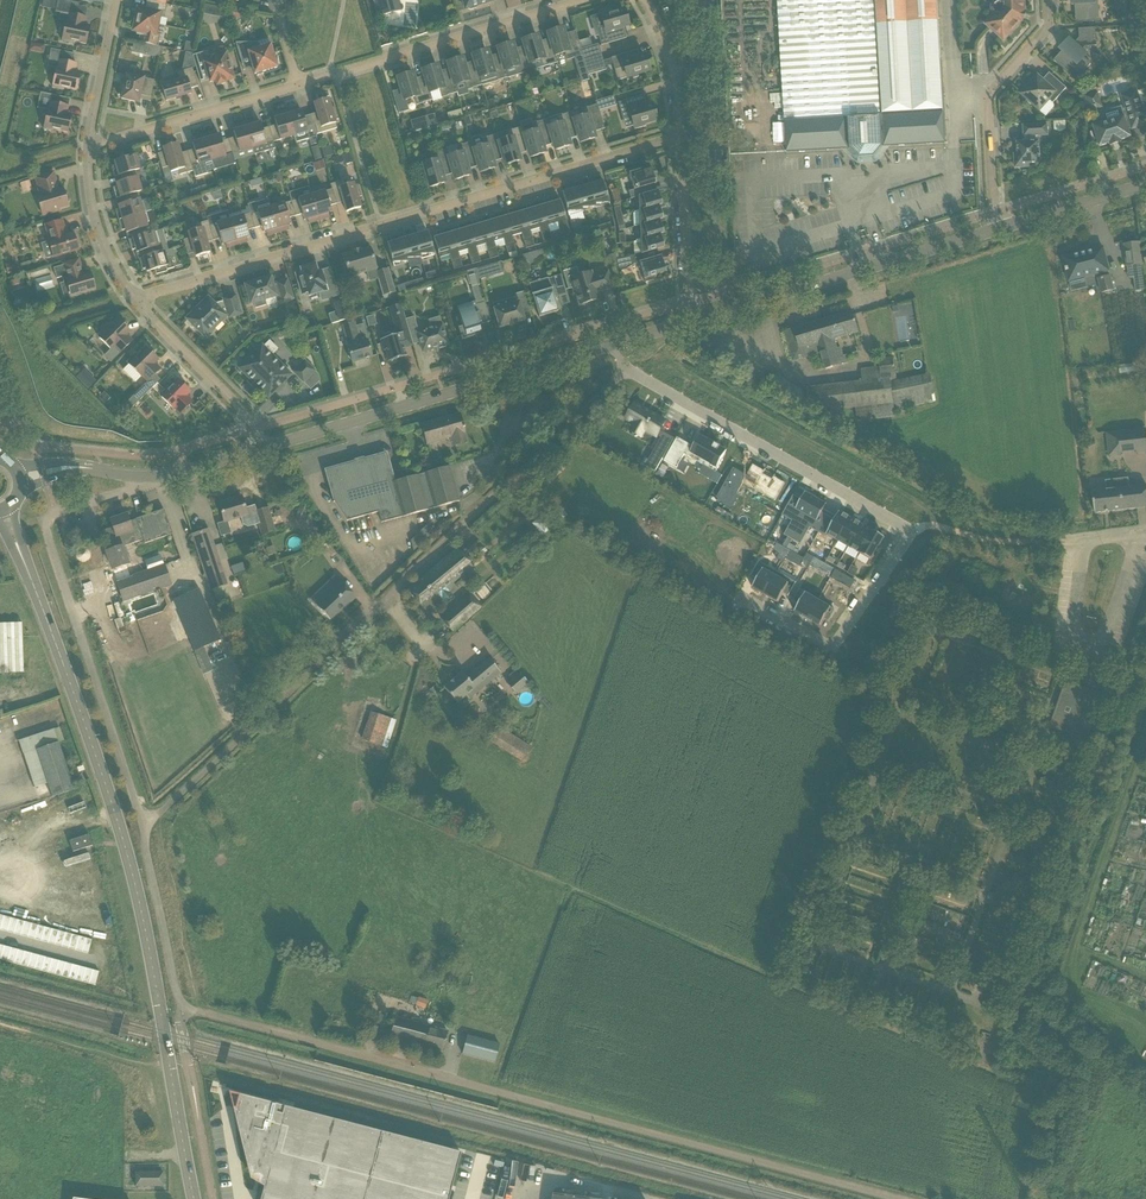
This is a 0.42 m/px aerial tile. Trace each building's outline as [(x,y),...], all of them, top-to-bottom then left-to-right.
[(42,7),(50,8),(51,0),(43,0),(42,7)] [(86,44),(89,27),(85,26),(86,18),(74,15),(76,3),(61,0),(58,0),(55,12),(67,14),(62,41),(73,44),(73,42),(86,44)] [(378,16),(400,10),(397,0),(374,0),(378,16)] [(465,10),(468,9),(470,10),(476,8),(477,6),(488,3),(487,1),(491,0),(462,0),(465,10)] [(787,151),(787,153),(850,149),(856,155),(859,158),(874,157),(877,154),(882,147),(946,143),(942,77),(937,0),(778,0),(787,151)] [(1004,40),(1021,21),(1024,11),(1023,0),(996,0),(994,2),(992,5),(991,8),(992,13),(993,14),(985,23),(1004,40)] [(1072,1),(1074,1),(1075,5),(1075,15),(1082,15),(1083,22),(1095,21),(1099,21),(1099,5),(1095,5),(1095,0),(1072,0),(1072,1)] [(136,20),(158,25),(159,18),(164,19),(167,5),(150,1),(149,9),(142,7),(141,10),(138,9),(136,20)] [(194,3),(192,10),(200,11),(201,4),(194,3)] [(245,11),(256,14),(257,6),(246,4),(245,11)] [(206,16),(217,18),(219,8),(209,6),(206,16)] [(226,15),(239,18),(240,11),(228,8),(226,15)] [(597,30),(601,45),(624,38),(621,27),(628,25),(624,11),(611,14),(611,12),(600,15),(604,28),(597,30)] [(1127,12),(1128,24),(1136,23),(1135,11),(1127,12)] [(153,46),(158,47),(161,33),(156,32),(158,25),(136,20),(133,31),(137,32),(136,35),(143,36),(142,43),(153,46)] [(1062,51),(1054,61),(1071,76),(1075,71),(1081,75),(1091,64),(1084,57),(1087,54),(1082,50),(1085,46),(1097,46),(1096,28),(1078,29),(1079,38),(1075,43),(1070,39),(1060,50),(1062,51)] [(562,29),(548,33),(550,40),(557,63),(555,56),(565,53),(567,60),(582,56),(580,50),(581,49),(576,32),(575,33),(564,36),(562,29)] [(537,36),(523,41),(525,47),(531,71),(532,70),(542,68),(557,63),(550,40),(539,43),(537,36)] [(186,42),(184,52),(191,53),(193,43),(186,42)] [(249,56),(254,75),(277,68),(276,64),(277,64),(277,57),(274,57),(270,45),(260,48),(257,42),(235,43),(240,59),(249,56)] [(498,48),(500,55),(506,78),(507,78),(505,71),(515,68),(517,75),(531,71),(525,47),(514,51),(512,44),(498,48)] [(581,49),(580,50),(582,56),(583,59),(601,54),(598,44),(581,49)] [(153,46),(150,56),(159,58),(161,47),(158,47),(153,46)] [(64,88),(76,91),(80,73),(75,72),(77,64),(72,63),(74,53),(51,49),(49,58),(59,60),(57,68),(56,68),(52,88),(63,90),(64,88)] [(487,51),(472,55),(474,62),(481,86),(506,78),(500,55),(489,58),(487,51)] [(623,67),(627,80),(638,77),(637,74),(649,71),(645,56),(638,58),(636,51),(612,58),(612,59),(603,62),(601,54),(583,59),(588,76),(606,70),(605,67),(613,64),(615,69),(623,67)] [(207,52),(192,56),(194,61),(197,72),(206,70),(208,77),(210,83),(216,82),(217,86),(225,83),(225,82),(234,79),(232,71),(233,69),(231,61),(228,60),(226,52),(208,58),(207,52)] [(447,63),(449,70),(456,93),(457,93),(455,85),(465,83),(467,90),(481,86),(474,62),(464,65),(462,59),(447,63)] [(422,70),(424,77),(431,101),(432,100),(430,93),(440,90),(442,97),(456,93),(449,70),(439,73),(437,66),(422,70)] [(162,86),(166,101),(191,94),(190,89),(198,87),(192,68),(177,73),(180,81),(162,86)] [(415,98),(417,105),(431,101),(424,77),(414,80),(412,73),(397,78),(401,90),(391,93),(397,114),(407,111),(404,101),(415,98)] [(1021,94),(1040,111),(1049,100),(1053,103),(1066,88),(1049,73),(1043,80),(1037,75),(1021,94)] [(121,99),(139,103),(140,95),(151,98),(155,81),(126,75),(125,84),(120,83),(118,95),(122,96),(121,99)] [(1100,146),(1110,143),(1111,146),(1121,142),(1120,140),(1131,137),(1128,130),(1132,129),(1145,125),(1145,121),(1137,91),(1131,93),(1131,94),(1123,96),(1126,104),(1124,104),(1126,110),(1123,111),(1122,107),(1101,114),(1104,123),(1093,126),(1100,146)] [(613,96),(595,102),(596,105),(598,111),(599,111),(616,106),(613,96)] [(630,116),(634,129),(645,126),(644,124),(656,120),(652,105),(645,107),(642,96),(619,103),(623,119),(630,116)] [(312,120),(311,120),(316,135),(329,131),(337,129),(335,124),(335,121),(338,120),(335,108),(331,109),(328,99),(314,103),(318,118),(312,120)] [(55,130),(67,133),(71,115),(66,114),(68,106),(50,102),(49,110),(48,110),(44,130),(55,132),(55,130)] [(572,112),(571,113),(578,136),(580,143),(595,138),(593,131),(604,128),(599,111),(598,111),(596,105),(582,109),(584,117),(574,120),(572,112)] [(297,108),(287,111),(294,136),(296,143),(313,138),(314,145),(318,144),(316,137),(316,135),(311,120),(312,120),(310,115),(307,116),(303,117),(302,111),(301,111),(298,112),(297,108)] [(452,112),(454,119),(463,117),(461,110),(452,112)] [(269,127),(273,142),(294,136),(287,111),(276,114),(277,118),(274,119),(276,125),(269,127)] [(571,113),(546,120),(553,143),(555,150),(570,146),(568,139),(578,136),(571,113)] [(434,114),(424,117),(428,128),(437,125),(434,114)] [(246,123),(253,148),(255,154),(275,148),(273,142),(269,127),(262,129),(261,123),(257,124),(256,120),(246,123)] [(521,127),(528,151),(530,158),(545,153),(543,146),(553,143),(546,120),(532,124),(534,132),(524,134),(522,127),(521,127)] [(1079,129),(1082,130),(1085,127),(1086,123),(1082,121),(1079,121),(1077,123),(1077,127),(1079,129)] [(228,140),(232,154),(253,148),(246,123),(235,126),(236,130),(233,131),(235,138),(228,140)] [(1014,154),(1015,168),(1029,167),(1028,164),(1040,163),(1039,141),(1036,142),(1036,136),(1048,135),(1047,124),(1023,126),(1024,136),(1025,136),(1025,142),(1017,143),(1018,154),(1014,154)] [(496,135),(503,158),(505,165),(520,161),(518,154),(528,151),(521,127),(506,132),(509,139),(499,142),(497,135),(496,135)] [(205,135),(212,160),(215,170),(235,164),(232,154),(228,140),(221,142),(219,135),(216,136),(215,132),(205,135)] [(193,150),(187,152),(195,177),(207,174),(204,163),(212,160),(205,135),(194,138),(195,143),(192,144),(193,150)] [(478,166),(480,172),(495,168),(493,161),(503,158),(496,135),(481,139),(480,136),(471,139),(472,142),(471,142),(478,166)] [(453,173),(455,180),(470,175),(467,169),(478,166),(471,142),(456,147),(459,154),(449,157),(447,150),(446,150),(453,173)] [(178,170),(180,175),(193,171),(188,156),(182,158),(177,143),(163,148),(164,152),(170,172),(171,173),(178,170)] [(426,175),(430,187),(444,183),(442,176),(453,173),(446,150),(431,154),(434,161),(421,165),(424,176),(426,175)] [(164,152),(158,154),(161,165),(162,168),(169,166),(164,152)] [(315,160),(321,158),(319,152),(313,154),(315,160)] [(350,153),(342,155),(345,165),(353,163),(350,153)] [(121,175),(135,171),(139,170),(135,156),(114,162),(115,165),(111,166),(114,177),(121,175)] [(323,160),(312,164),(315,172),(325,169),(323,160)] [(637,167),(627,170),(634,190),(628,191),(631,199),(658,191),(658,190),(656,191),(654,184),(656,184),(653,174),(651,174),(650,171),(652,170),(651,167),(638,170),(637,167)] [(123,197),(137,193),(141,191),(135,171),(121,175),(122,182),(116,184),(117,187),(113,188),(116,199),(123,197)] [(42,176),(36,178),(41,196),(37,197),(43,216),(50,214),(60,211),(59,209),(68,206),(67,204),(68,203),(69,203),(69,202),(69,201),(69,200),(69,199),(68,199),(68,198),(67,198),(67,197),(66,197),(65,197),(63,189),(59,191),(53,173),(42,176)] [(342,197),(346,212),(360,208),(357,198),(361,197),(358,185),(354,186),(353,183),(345,185),(344,180),(331,184),(336,204),(337,204),(335,199),(342,197)] [(33,190),(30,181),(21,183),(24,193),(33,190)] [(589,185),(596,209),(595,204),(608,204),(609,205),(602,181),(592,184),(593,186),(590,186),(589,185)] [(312,195),(319,220),(329,217),(328,213),(331,212),(330,206),(336,204),(331,184),(330,185),(332,189),(312,195)] [(198,188),(200,195),(209,192),(207,185),(198,188)] [(575,189),(582,213),(583,212),(582,208),(595,208),(595,209),(596,209),(589,185),(579,188),(579,190),(576,190),(576,189),(575,189)] [(289,193),(291,202),(295,216),(302,214),(304,220),(307,219),(308,223),(319,220),(312,195),(309,187),(289,193)] [(191,190),(193,198),(201,196),(198,188),(191,190)] [(561,193),(569,217),(569,216),(568,212),(582,211),(582,213),(575,189),(566,192),(566,193),(563,194),(562,193),(561,193)] [(634,212),(662,204),(658,191),(631,199),(638,197),(639,211),(634,212)] [(119,209),(115,210),(118,221),(143,213),(151,211),(147,198),(140,201),(137,193),(123,197),(125,204),(118,206),(119,209)] [(177,196),(170,198),(172,204),(179,202),(177,196)] [(266,232),(267,236),(278,233),(271,208),(271,207),(268,199),(256,203),(255,203),(248,205),(250,214),(254,228),(261,226),(263,232),(266,232)] [(542,206),(547,226),(557,223),(562,238),(568,236),(570,233),(560,200),(549,203),(550,207),(546,208),(545,205),(542,206)] [(271,208),(278,233),(288,229),(287,225),(290,224),(289,218),(295,216),(291,202),(271,207),(271,208)] [(635,226),(635,227),(662,219),(659,206),(662,205),(662,204),(634,212),(635,213),(639,211),(639,225),(635,226)] [(524,211),(534,246),(530,231),(539,228),(544,243),(552,241),(542,206),(531,209),(532,212),(528,213),(527,210),(524,211)] [(614,208),(616,217),(622,216),(620,207),(614,208)] [(225,244),(226,248),(237,245),(230,220),(227,211),(206,217),(208,221),(212,236),(213,241),(220,239),(222,245),(225,244)] [(511,236),(521,233),(525,249),(534,246),(524,211),(513,214),(514,217),(510,219),(509,215),(506,216),(511,236)] [(133,231),(135,238),(153,232),(151,225),(147,226),(143,213),(118,221),(122,231),(126,230),(127,233),(133,231)] [(230,220),(237,245),(248,242),(246,237),(249,237),(248,230),(254,228),(250,214),(230,220)] [(488,222),(493,242),(503,239),(507,254),(516,252),(511,236),(506,216),(495,219),(496,223),(492,224),(491,221),(488,222)] [(616,217),(618,227),(624,226),(622,216),(616,217)] [(636,241),(663,233),(659,220),(662,219),(635,227),(639,226),(640,239),(636,241)] [(48,241),(53,257),(78,250),(77,246),(79,245),(77,237),(75,238),(74,234),(65,236),(64,233),(65,232),(62,221),(45,225),(50,241),(48,241)] [(208,221),(195,225),(196,231),(188,232),(190,238),(196,257),(198,256),(201,258),(206,256),(207,254),(210,253),(205,238),(212,236),(208,221)] [(470,227),(480,262),(476,247),(485,244),(490,259),(498,257),(493,242),(488,222),(477,225),(478,228),(474,229),(473,226),(470,227)] [(601,225),(603,231),(612,228),(610,222),(601,225)] [(592,228),(594,234),(603,231),(601,225),(592,228)] [(577,229),(579,235),(589,232),(587,226),(577,229)] [(452,232),(462,268),(463,267),(458,253),(467,250),(472,265),(480,262),(470,227),(459,230),(460,233),(456,235),(455,231),(452,232)] [(145,257),(164,252),(168,250),(162,230),(153,232),(135,238),(129,240),(132,251),(136,249),(137,253),(143,251),(145,257)] [(414,235),(421,259),(420,255),(433,254),(434,256),(435,255),(428,231),(417,234),(418,236),(415,237),(414,235)] [(449,255),(454,270),(462,268),(452,232),(441,235),(442,239),(438,240),(437,237),(433,238),(435,243),(439,258),(449,255)] [(640,240),(641,254),(646,253),(664,248),(660,234),(663,233),(636,241),(640,240)] [(400,239),(408,263),(407,259),(420,258),(421,259),(414,235),(404,238),(405,240),(401,241),(401,239),(400,239)] [(190,238),(183,240),(189,259),(196,257),(190,238)] [(387,243),(394,267),(393,263),(407,262),(407,263),(408,263),(400,239),(391,242),(391,244),(388,245),(387,243)] [(1124,245),(1127,266),(1142,264),(1139,243),(1124,245)] [(382,296),(395,292),(388,269),(377,272),(370,248),(360,251),(360,250),(353,252),(353,253),(343,256),(346,268),(344,268),(346,276),(348,275),(349,277),(366,272),(369,282),(377,280),(382,296)] [(1066,271),(1069,282),(1085,278),(1109,271),(1103,248),(1063,258),(1065,268),(1066,271)] [(155,270),(156,275),(167,271),(167,270),(174,268),(171,258),(166,259),(164,252),(145,257),(139,259),(142,270),(146,269),(147,272),(155,270)] [(639,263),(645,283),(654,280),(653,277),(666,273),(663,263),(662,260),(661,256),(648,260),(646,253),(641,254),(623,259),(616,260),(617,265),(617,272),(625,270),(632,265),(639,263)] [(64,265),(53,268),(56,279),(62,277),(65,276),(67,282),(71,296),(95,289),(90,273),(81,276),(80,272),(82,272),(79,260),(63,264),(64,265)] [(14,262),(4,265),(7,274),(17,270),(14,262)] [(308,293),(309,296),(321,293),(323,300),(338,295),(334,282),(326,284),(322,273),(318,274),(315,265),(301,269),(302,272),(296,274),(302,295),(308,293)] [(487,266),(475,269),(479,281),(490,277),(487,266)] [(480,285),(475,271),(476,271),(475,269),(465,273),(468,285),(470,284),(471,288),(480,285)] [(425,274),(427,280),(436,277),(435,271),(425,274)] [(578,276),(566,280),(568,289),(572,288),(574,294),(576,294),(579,305),(599,299),(597,292),(598,292),(598,291),(601,290),(601,291),(612,288),(608,271),(592,276),(591,272),(578,276)] [(559,297),(567,295),(561,275),(548,279),(548,278),(540,281),(539,280),(537,280),(537,281),(529,284),(532,295),(531,295),(532,296),(539,317),(558,312),(554,298),(558,296),(559,297)] [(1097,279),(1101,293),(1114,290),(1110,276),(1097,279)] [(26,288),(22,278),(11,281),(14,292),(26,288)] [(271,278),(245,286),(251,304),(254,303),(256,308),(266,305),(264,300),(276,296),(281,295),(283,301),(283,302),(292,299),(290,292),(287,281),(277,283),(278,284),(273,286),(271,279),(271,278)] [(413,282),(415,287),(424,284),(423,279),(413,282)] [(404,284),(406,290),(415,287),(413,282),(404,284)] [(494,310),(500,328),(509,325),(509,326),(515,324),(515,323),(524,321),(522,314),(530,312),(524,293),(515,295),(516,298),(509,300),(510,305),(494,310)] [(205,337),(207,339),(216,330),(214,329),(226,316),(228,315),(229,318),(241,314),(236,296),(223,300),(224,301),(214,304),(208,297),(186,319),(192,325),(192,327),(196,331),(199,331),(205,337)] [(458,328),(461,340),(481,335),(478,323),(480,322),(481,325),(490,322),(484,299),(483,299),(484,303),(476,305),(475,302),(457,307),(463,327),(458,328)] [(342,302),(334,304),(336,312),(339,322),(347,320),(342,302)] [(821,353),(825,370),(848,363),(846,357),(843,357),(840,348),(837,349),(834,340),(858,332),(856,323),(852,312),(784,331),(793,361),(821,353)] [(412,346),(409,333),(405,320),(404,313),(392,317),(397,335),(380,340),(380,341),(383,350),(383,351),(385,350),(389,362),(406,357),(404,349),(412,346)] [(373,315),(366,318),(368,327),(376,325),(373,315)] [(405,320),(409,333),(418,330),(414,317),(405,320)] [(104,356),(111,363),(132,341),(127,335),(130,332),(117,319),(108,328),(107,326),(97,336),(110,349),(104,356)] [(355,322),(342,326),(348,346),(348,347),(349,351),(350,355),(348,356),(352,362),(372,357),(368,345),(367,341),(368,341),(364,325),(356,327),(355,322)] [(430,328),(417,332),(423,352),(439,347),(439,349),(446,347),(446,345),(448,345),(442,325),(441,325),(430,328)] [(239,369),(268,398),(291,375),(272,356),(279,350),(270,341),(263,347),(262,345),(239,369)] [(142,376),(148,382),(161,369),(155,364),(158,360),(146,347),(137,356),(135,355),(127,363),(141,377),(142,376)] [(862,381),(854,382),(856,408),(892,402),(893,412),(933,402),(931,395),(933,395),(932,393),(928,374),(916,376),(898,380),(893,357),(878,360),(879,367),(861,369),(862,381)] [(293,372),(303,383),(315,371),(304,361),(293,372)] [(83,368),(75,376),(87,388),(95,380),(83,368)] [(174,409),(180,414),(193,401),(187,396),(190,392),(178,380),(169,389),(167,387),(164,390),(157,383),(152,388),(173,409),(174,409)] [(125,404),(130,410),(150,390),(145,385),(125,404)] [(635,404),(626,420),(635,424),(645,430),(656,436),(660,439),(645,466),(655,472),(674,439),(664,433),(663,434),(659,431),(665,421),(635,404)] [(452,437),(455,446),(466,442),(464,433),(465,433),(459,414),(422,425),(427,444),(452,437)] [(1137,453),(1145,452),(1145,429),(1118,432),(1120,452),(1137,450),(1137,453)] [(677,438),(664,461),(677,468),(684,454),(716,473),(723,460),(722,459),(727,451),(720,447),(720,446),(715,443),(714,444),(699,435),(693,447),(677,438)] [(379,512),(381,523),(404,517),(404,518),(440,507),(430,474),(394,484),(386,454),(364,460),(364,457),(362,458),(363,461),(356,463),(355,460),(354,460),(354,463),(326,471),(329,482),(334,502),(346,521),(379,512)] [(662,464),(657,473),(663,476),(668,467),(662,464)] [(732,468),(716,498),(730,505),(742,483),(775,502),(786,483),(775,477),(776,475),(764,469),(764,471),(753,464),(746,476),(732,468)] [(486,476),(490,481),(501,471),(496,466),(486,476)] [(430,474),(440,507),(462,501),(452,467),(430,474)] [(1095,513),(1135,508),(1145,507),(1145,486),(1129,487),(1128,478),(1105,481),(1106,490),(1092,492),(1095,513)] [(793,495),(782,515),(792,521),(784,535),(788,537),(792,540),(816,498),(805,492),(801,500),(793,495)] [(242,497),(219,504),(224,522),(240,517),(242,525),(247,528),(259,525),(262,535),(274,532),(267,509),(257,512),(256,510),(255,506),(245,508),(242,497)] [(816,498),(792,540),(800,544),(810,528),(819,533),(828,517),(822,513),(824,509),(826,505),(816,498)] [(144,516),(152,541),(172,534),(164,509),(144,516)] [(828,517),(819,533),(826,537),(827,535),(838,541),(851,518),(849,517),(848,516),(848,517),(844,515),(844,514),(839,512),(836,517),(834,520),(828,517)] [(766,513),(756,532),(769,539),(779,521),(766,513)] [(116,581),(123,601),(134,598),(171,584),(164,564),(131,576),(127,565),(129,564),(123,547),(143,540),(144,544),(152,541),(144,516),(136,519),(136,520),(129,522),(127,515),(110,520),(112,528),(105,530),(112,550),(106,552),(112,570),(113,570),(117,581),(116,581)] [(531,525),(541,537),(554,527),(544,515),(531,525)] [(851,518),(838,541),(848,547),(861,524),(860,524),(860,523),(859,523),(856,522),(857,521),(856,521),(851,518)] [(861,524),(848,547),(859,553),(872,530),(861,524)] [(213,590),(219,608),(233,604),(227,586),(212,541),(208,530),(192,535),(211,591),(213,590)] [(872,530),(859,553),(870,560),(878,546),(879,547),(884,537),(872,530)] [(788,537),(782,546),(787,549),(790,544),(792,540),(788,537)] [(457,549),(408,590),(426,612),(435,604),(442,599),(446,604),(453,598),(449,593),(446,589),(452,584),(473,567),(465,558),(457,549)] [(779,554),(776,559),(783,563),(786,558),(779,554)] [(807,554),(800,566),(807,570),(809,566),(814,558),(807,554)] [(814,558),(809,566),(816,570),(820,561),(814,558)] [(759,561),(750,576),(751,577),(751,576),(757,579),(752,588),(765,595),(778,572),(759,562),(760,562),(759,561)] [(852,566),(847,573),(854,577),(859,570),(852,566)] [(835,569),(830,578),(850,589),(855,581),(835,569)] [(778,572),(765,595),(778,602),(783,594),(788,596),(787,597),(788,597),(797,583),(796,582),(778,572)] [(317,606),(317,607),(329,620),(344,606),(345,607),(355,598),(337,578),(330,585),(332,588),(322,598),(324,600),(322,602),(319,605),(317,606)] [(194,651),(205,647),(220,640),(199,589),(172,600),(194,651)] [(799,590),(793,601),(799,605),(794,612),(803,616),(802,617),(807,620),(818,601),(799,590)] [(441,619),(452,632),(480,607),(469,595),(441,619)] [(818,601),(807,620),(812,623),(812,622),(820,626),(824,619),(828,621),(835,610),(818,601)] [(0,624),(0,674),(12,673),(24,673),(22,623),(10,623),(0,624)] [(205,647),(194,651),(220,710),(245,699),(230,664),(215,670),(205,647)] [(444,688),(457,703),(465,696),(468,700),(500,673),(489,659),(466,678),(462,673),(444,688)] [(506,684),(515,695),(528,684),(519,674),(506,684)] [(1052,723),(1073,730),(1087,690),(1066,683),(1052,723)] [(362,739),(383,746),(392,719),(371,712),(362,739)] [(43,733),(19,741),(35,788),(36,787),(48,783),(52,797),(74,790),(54,729),(43,733)] [(69,841),(73,852),(92,846),(89,835),(69,841)] [(4,916),(0,930),(7,932),(11,918),(4,916)] [(11,918),(7,932),(14,934),(18,920),(11,918)] [(18,920),(14,934),(21,935),(24,922),(18,920)] [(24,922),(21,935),(27,937),(31,923),(24,922)] [(31,923),(27,937),(34,939),(38,925),(31,923)] [(38,925),(34,939),(41,941),(45,927),(38,925)] [(45,927),(41,941),(48,943),(52,929),(45,927)] [(52,929),(48,943),(55,945),(59,931),(52,929)] [(59,931),(55,945),(61,946),(65,933),(59,931)] [(65,933),(61,946),(68,948),(72,934),(65,933)] [(72,934),(68,948),(75,950),(79,936),(72,934)] [(79,936),(75,950),(82,952),(86,938),(79,936)] [(86,938),(82,952),(89,954),(92,940),(86,938)] [(4,946),(0,960),(7,961),(11,948),(4,946)] [(11,948),(7,961),(14,963),(18,950),(11,948)] [(18,950),(14,963),(21,965),(24,951),(18,950)] [(24,951),(21,965),(27,967),(31,953),(24,951)] [(31,953),(27,967),(34,969),(38,955),(31,953)] [(38,955),(34,969),(41,971),(45,957),(38,955)] [(45,957),(41,971),(48,972),(52,959),(45,957)] [(52,959),(48,972),(55,974),(59,961),(52,959)] [(59,961),(55,974),(62,976),(66,963),(59,961)] [(66,963),(62,976),(68,978),(72,964),(66,963)] [(72,964),(68,978),(75,980),(79,966),(72,964)] [(79,966),(75,980),(82,982),(86,968),(79,966)] [(86,968),(82,982),(89,983),(93,970),(86,968)] [(93,970),(89,983),(95,985),(99,972),(93,970)] [(348,992),(372,999),(375,987),(352,980),(348,992)] [(395,989),(393,998),(414,1002),(416,993),(395,989)] [(420,998),(417,1007),(425,1009),(428,1001),(420,998)] [(353,1026),(354,1015),(339,1014),(338,1025),(353,1026)] [(390,1037),(442,1051),(448,1031),(395,1017),(390,1037)] [(467,1035),(462,1054),(495,1063),(500,1044),(467,1035)] [(1002,1053),(998,1066),(1006,1068),(1010,1056),(1002,1053)] [(230,1093),(231,1095),(234,1108),(235,1113),(233,1112),(238,1131),(241,1131),(247,1151),(251,1163),(255,1163),(257,1171),(266,1173),(262,1187),(263,1187),(260,1198),(448,1198),(460,1153),(230,1093)] [(1015,1109),(1029,1113),(1033,1098),(1020,1094),(1015,1109)] [(135,1173),(135,1186),(163,1186),(163,1173),(135,1173)]
